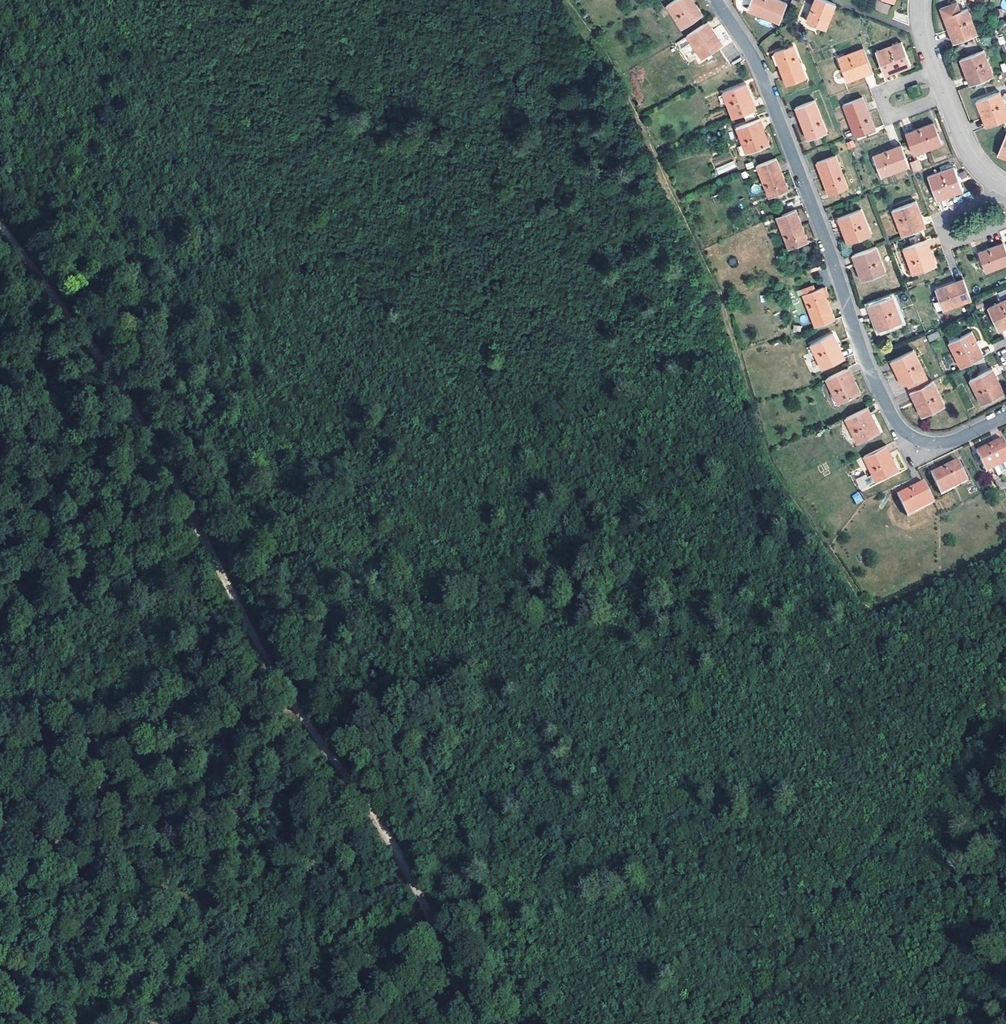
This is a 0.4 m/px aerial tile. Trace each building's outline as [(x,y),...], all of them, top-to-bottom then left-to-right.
[(690,0),(677,0),(669,6),(684,28),(704,14),(697,4),(694,6),(690,0)] [(749,9),(781,23),(789,4),(779,0),(753,0),(749,9)] [(808,22),(827,30),(838,4),(828,0),(817,0),(808,22)] [(954,42),(978,33),(968,7),(961,10),(957,1),(941,8),(949,29),(953,27),(955,33),(951,34),(954,42)] [(725,45),(718,35),(715,37),(712,32),(710,30),(713,28),(709,22),(706,24),(688,36),(704,59),(725,45)] [(720,49),(729,63),(741,56),(732,42),(720,49)] [(797,45),(777,52),(790,84),(809,78),(797,45)] [(904,45),(879,55),(885,71),(897,66),(898,68),(899,71),(912,66),(904,45)] [(839,58),(848,82),(860,78),(860,75),(859,73),(872,68),(865,48),(839,58)] [(984,50),(961,59),(965,69),(967,68),(969,68),(974,82),(993,75),(984,50)] [(885,71),(886,75),(899,71),(898,68),(897,66),(885,71)] [(860,78),(874,72),(872,68),(859,73),(860,75),(860,78)] [(965,69),(970,84),(974,82),(969,68),(967,68),(965,69)] [(748,84),(724,93),(734,119),(757,110),(755,104),(751,105),(748,97),(752,96),(748,84)] [(922,94),(919,84),(909,88),(913,97),(922,94)] [(977,100),(981,112),(983,111),(986,110),(991,125),(1005,119),(1005,108),(1000,92),(977,100)] [(864,98),(845,105),(856,138),(876,130),(864,98)] [(817,100),(798,107),(810,139),(829,132),(817,100)] [(981,112),(987,126),(991,125),(986,110),(983,111),(981,112)] [(762,119),(738,127),(747,154),(771,145),(767,134),(762,135),(760,128),(764,127),(762,119)] [(936,124),(908,134),(916,154),(943,144),(936,124)] [(903,146),(875,157),(883,177),(911,166),(903,146)] [(838,155),(819,162),(832,194),(850,187),(838,155)] [(778,158),(759,166),(771,197),(790,190),(778,158)] [(716,167),(718,174),(736,168),(734,161),(716,167)] [(955,167),(930,177),(939,200),(946,197),(944,193),(951,191),(952,193),(952,195),(964,190),(955,167)] [(917,202),(894,211),(904,236),(924,228),(918,214),(919,213),(921,213),(917,202)] [(863,208),(845,216),(850,229),(846,230),(851,243),(873,234),(863,208)] [(798,209),(779,217),(790,248),(810,242),(798,209)] [(927,227),(921,213),(919,213),(918,214),(924,228),(927,227)] [(845,216),(841,217),(846,230),(850,229),(845,216)] [(934,253),(929,240),(924,241),(930,255),(931,254),(934,253)] [(924,241),(905,249),(916,275),(939,266),(934,253),(931,254),(930,255),(924,241)] [(980,254),(987,272),(1005,265),(1005,247),(1005,244),(980,254)] [(855,255),(865,280),(887,272),(878,246),(859,253),(855,255)] [(965,279),(936,290),(944,311),(973,300),(965,279)] [(817,327),(837,319),(833,310),(828,296),(831,294),(828,287),(825,287),(817,290),(815,285),(809,288),(808,287),(805,288),(805,289),(807,294),(805,294),(817,327)] [(894,297),(870,305),(872,310),(873,312),(876,311),(879,318),(876,320),(880,331),(903,322),(894,297)] [(990,308),(999,326),(1001,325),(1005,322),(1005,300),(990,308)] [(927,335),(929,342),(940,337),(938,331),(927,335)] [(973,331),(951,342),(963,367),(981,359),(978,352),(975,345),(979,343),(973,331)] [(835,333),(813,344),(825,369),(843,360),(837,347),(841,345),(835,333)] [(978,352),(981,359),(985,357),(979,343),(975,345),(978,352)] [(837,347),(843,360),(847,358),(841,345),(837,347)] [(903,372),(899,374),(905,385),(909,383),(913,392),(917,390),(931,383),(927,374),(916,350),(897,359),(903,372)] [(893,361),(899,374),(903,372),(897,359),(893,361)] [(851,368),(847,369),(854,383),(857,382),(851,368)] [(847,369),(828,379),(840,403),(862,393),(857,382),(854,383),(847,369)] [(1001,383),(994,369),(989,372),(996,385),(1001,383)] [(973,380),(986,405),(1005,394),(1001,383),(996,385),(989,372),(973,380)] [(931,383),(917,390),(923,403),(919,405),(925,416),(947,405),(936,381),(931,383)] [(917,390),(913,392),(919,405),(923,403),(917,390)] [(870,407),(866,408),(869,414),(873,422),(876,420),(870,407)] [(866,408),(847,418),(859,443),(882,432),(876,420),(873,422),(869,414),(866,408)] [(979,453),(989,473),(997,469),(1001,478),(1005,475),(1005,440),(979,453)] [(888,446),(885,447),(892,461),(895,460),(888,446)] [(885,447),(866,456),(878,480),(900,469),(895,460),(892,461),(885,447)] [(961,462),(934,475),(944,496),(970,482),(961,462)] [(856,479),(860,489),(870,485),(866,474),(856,479)] [(927,483),(900,496),(910,516),(937,503),(927,483)] [(851,495),(856,504),(863,500),(858,491),(851,495)]
